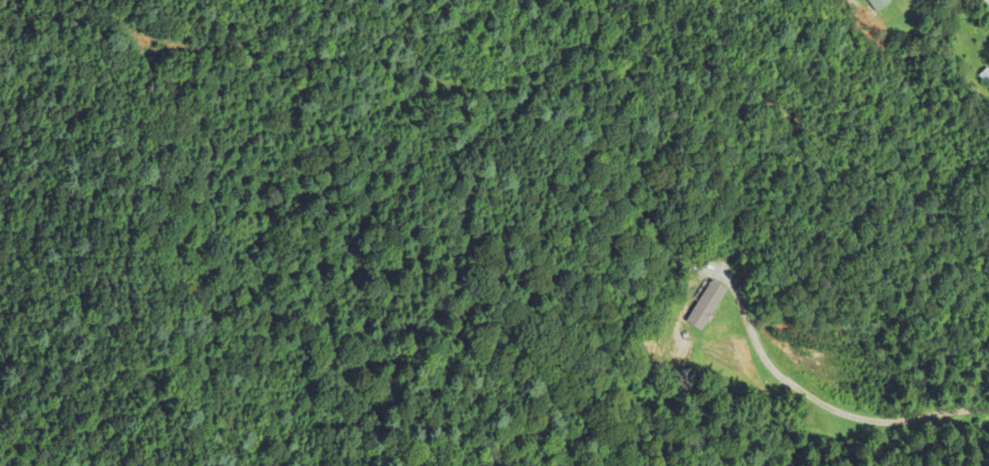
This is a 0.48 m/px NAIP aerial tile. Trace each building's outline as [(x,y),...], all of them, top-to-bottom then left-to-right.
[(875,15),(892,3),(889,0),(865,0),(875,15)] [(979,77),(988,89),(988,69),(979,77)] [(702,330),(723,295),(707,286),(687,321),(702,330)]
